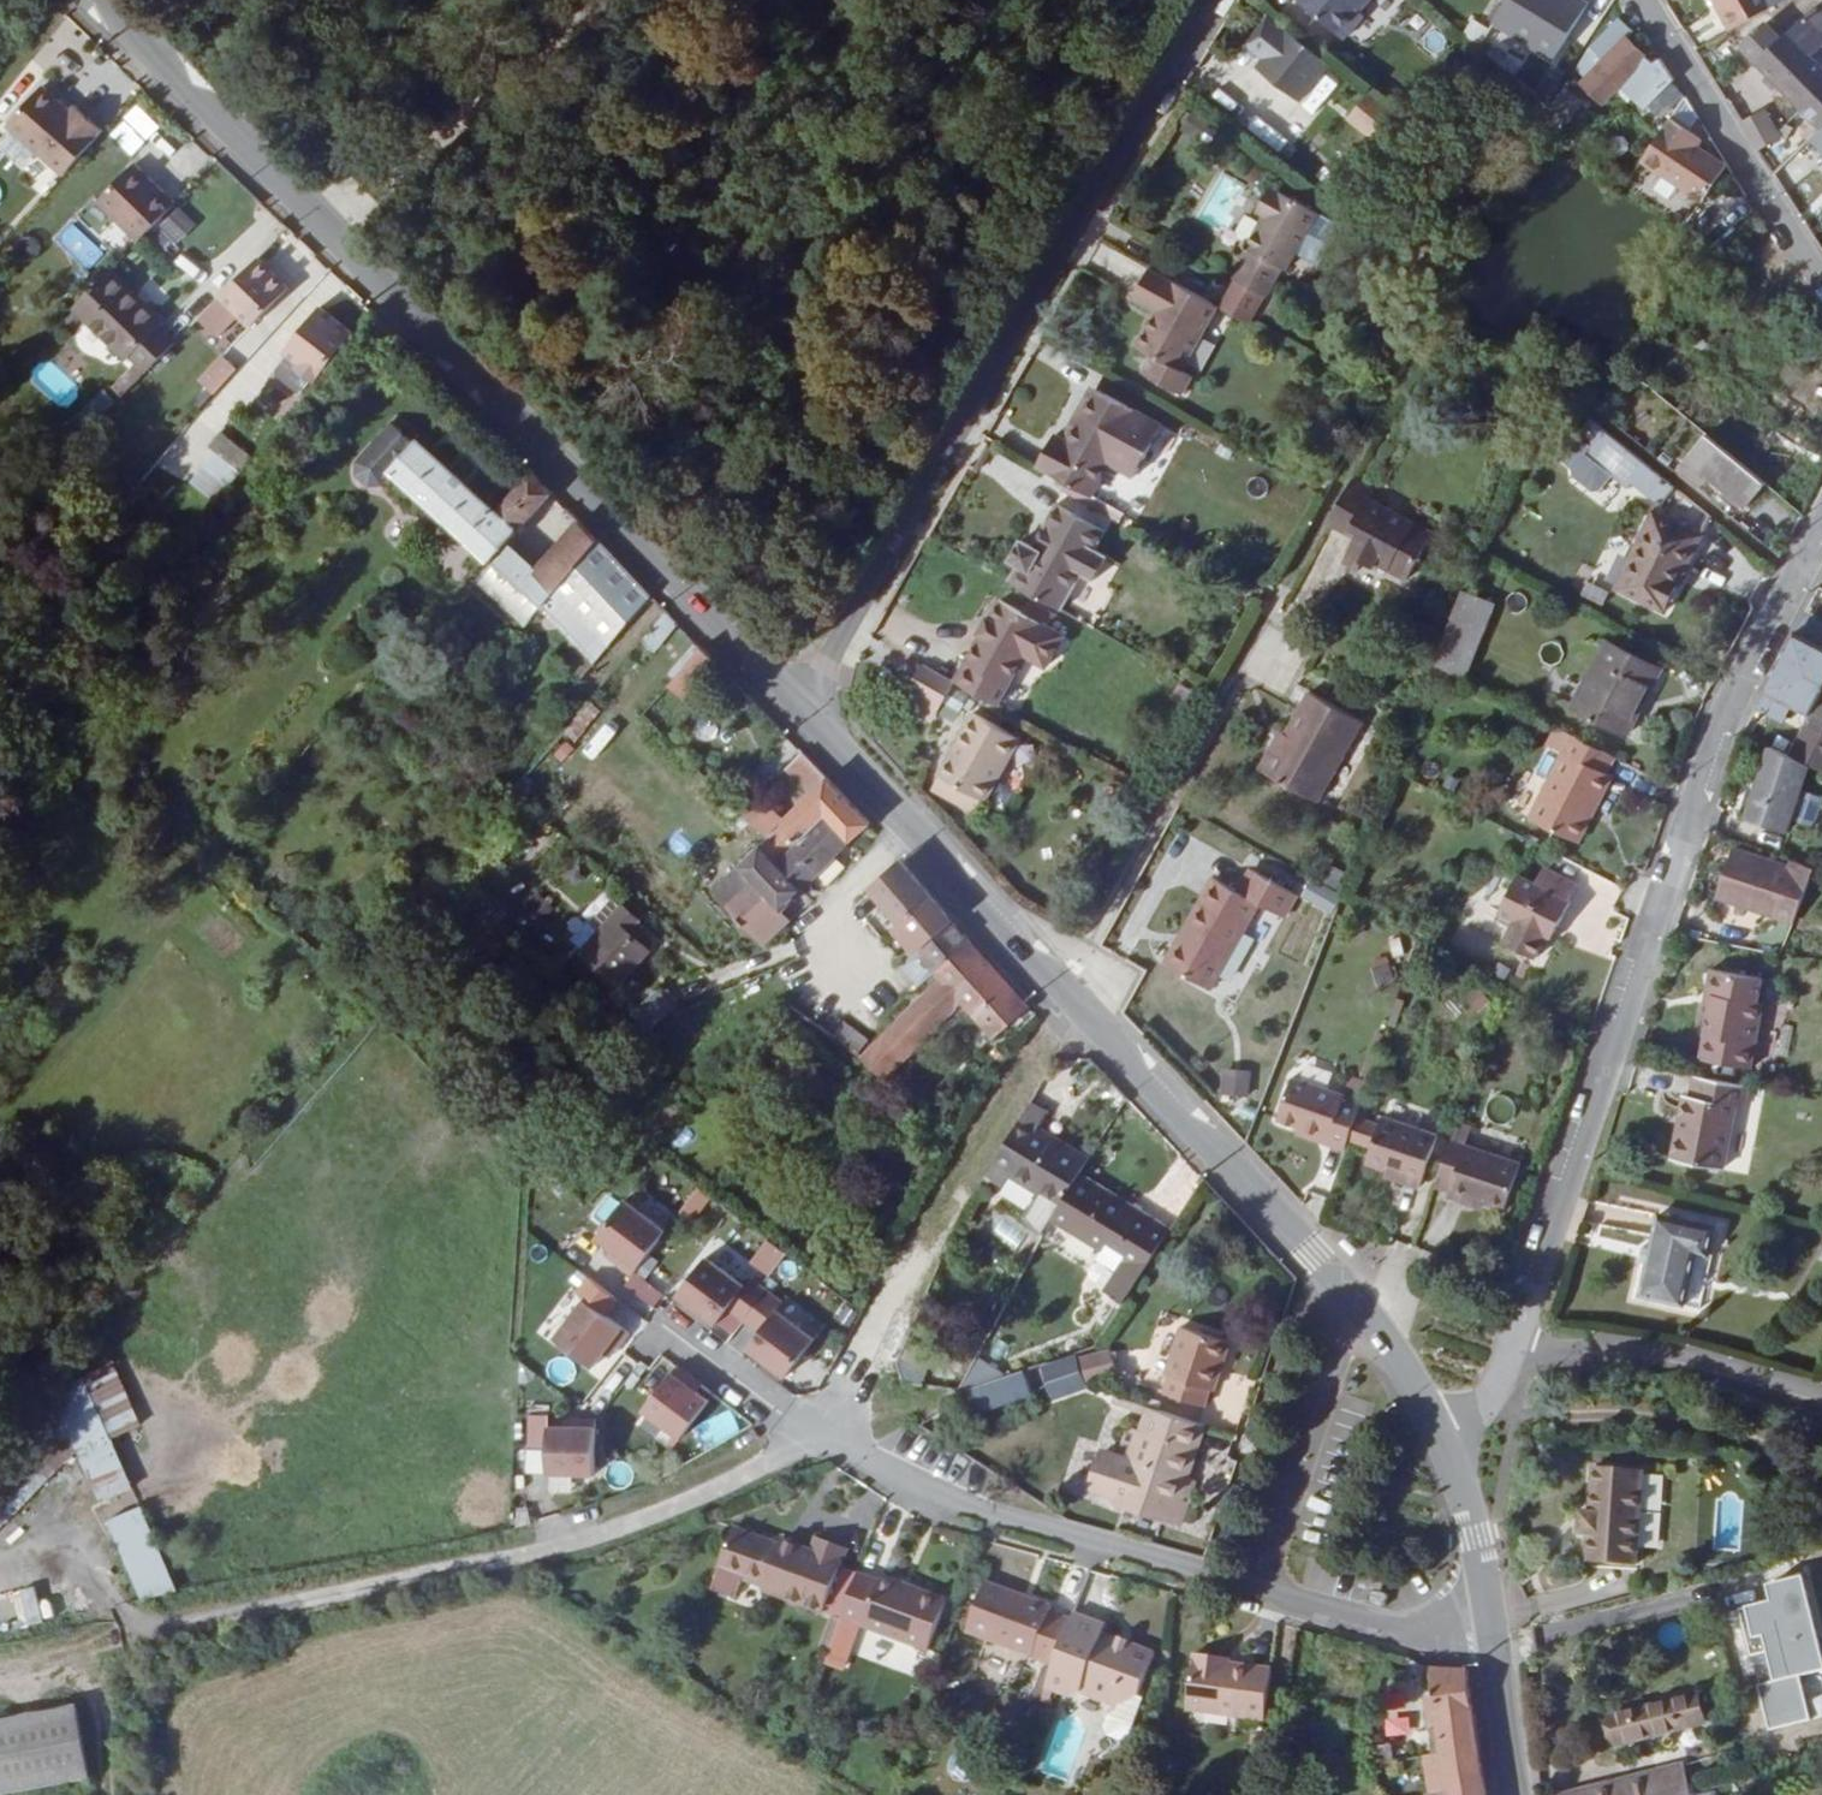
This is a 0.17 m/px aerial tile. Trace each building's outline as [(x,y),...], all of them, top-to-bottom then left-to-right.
[(1343,32),(1363,10),(1358,6),(1363,0),(1307,0),(1343,32)] [(1553,57),(1578,0),(1496,0),(1485,27),(1553,57)] [(1729,29),(1774,3),(1772,0),(1712,0),(1729,29)] [(1752,62),(1809,119),(1796,132),(1803,141),(1821,122),(1821,68),(1808,54),(1821,40),(1821,35),(1801,15),(1752,62)] [(1303,97),(1326,58),(1260,20),(1238,60),(1303,97)] [(1581,81),(1604,105),(1644,65),(1623,44),(1630,36),(1616,22),(1578,68),(1586,76),(1581,81)] [(68,166),(104,118),(74,95),(70,101),(40,78),(8,120),(68,166)] [(1561,83),(1541,112),(1564,128),(1584,99),(1561,83)] [(1657,113),(1683,98),(1675,86),(1650,101),(1657,113)] [(1403,125),(1362,91),(1345,112),(1387,145),(1403,125)] [(1777,135),(1759,106),(1740,126),(1758,154),(1777,135)] [(1663,117),(1632,154),(1696,192),(1717,158),(1688,142),(1677,135),(1682,128),(1663,117)] [(1693,134),(1682,128),(1677,135),(1688,142),(1693,134)] [(1322,136),(1297,163),(1315,179),(1339,152),(1322,136)] [(1769,173),(1781,191),(1806,166),(1791,151),(1769,173)] [(143,235),(177,195),(133,157),(99,196),(143,235)] [(1250,186),(1225,172),(1197,218),(1223,233),(1225,229),(1229,232),(1238,218),(1233,215),(1250,186)] [(1289,274),(1322,216),(1281,193),(1278,197),(1272,193),(1260,214),(1267,218),(1250,249),(1254,252),(1237,281),(1268,299),(1284,270),(1289,274)] [(93,203),(80,214),(105,242),(118,230),(93,203)] [(171,205),(157,228),(179,241),(193,219),(171,205)] [(72,221),(55,237),(83,267),(100,251),(72,221)] [(223,295),(254,321),(291,277),(260,252),(223,295)] [(115,266),(80,307),(134,357),(138,353),(157,370),(184,340),(167,324),(173,318),(115,266)] [(1185,369),(1220,309),(1154,270),(1138,298),(1160,311),(1140,345),(1156,354),(1146,371),(1185,393),(1195,375),(1185,369)] [(1268,299),(1237,281),(1220,309),(1252,327),(1268,299)] [(316,386),(357,335),(325,309),(289,353),(291,355),(301,363),(294,372),(316,386)] [(218,352),(194,378),(211,394),(235,368),(218,352)] [(301,363),(291,355),(280,369),(280,376),(303,394),(311,383),(294,372),(301,363)] [(1100,386),(1084,415),(1094,421),(1111,392),(1100,386)] [(1043,462),(1094,491),(1113,459),(1138,473),(1167,425),(1112,392),(1094,421),(1084,415),(1072,435),(1062,429),(1043,462)] [(1657,397),(1642,413),(1666,434),(1680,418),(1657,397)] [(400,471),(422,443),(397,422),(380,443),(381,444),(365,464),(366,476),(378,485),(389,483),(399,471),(400,471)] [(247,472),(259,457),(227,431),(213,449),(247,472)] [(1588,453),(1612,475),(1617,470),(1631,453),(1607,432),(1588,453)] [(1730,495),(1747,509),(1767,485),(1715,438),(1705,448),(1717,458),(1711,466),(1736,487),(1730,495)] [(522,534),(558,492),(536,470),(503,509),(424,440),(422,443),(400,471),(501,558),(522,534)] [(206,450),(189,486),(214,498),(231,462),(206,450)] [(1631,453),(1617,470),(1664,506),(1676,491),(1631,453)] [(1703,474),(1682,458),(1677,466),(1697,483),(1703,474)] [(1677,466),(1673,470),(1693,487),(1697,483),(1677,466)] [(1407,580),(1433,535),(1368,496),(1372,490),(1354,478),(1329,522),(1346,532),(1350,526),(1359,531),(1354,538),(1340,561),(1357,571),(1362,562),(1366,555),(1378,562),(1407,580)] [(1013,574),(1067,604),(1087,572),(1094,576),(1110,551),(1098,543),(1108,527),(1062,498),(1037,539),(1028,533),(1016,553),(1024,557),(1013,574)] [(1617,589),(1662,614),(1701,541),(1702,539),(1656,514),(1617,589)] [(580,515),(544,554),(571,577),(603,539),(580,515)] [(1350,526),(1346,532),(1354,538),(1359,531),(1350,526)] [(524,577),(544,554),(522,534),(501,558),(524,577)] [(603,539),(571,577),(625,632),(657,593),(603,539)] [(552,601),(571,577),(544,554),(524,577),(501,558),(479,585),(528,626),(552,601)] [(1366,555),(1362,562),(1372,569),(1378,562),(1366,555)] [(625,632),(571,577),(552,601),(609,650),(625,632)] [(1432,657),(1463,674),(1493,603),(1462,584),(1432,657)] [(963,671),(1006,696),(1035,646),(1055,658),(1072,628),(1009,591),(1001,606),(998,605),(986,624),(989,626),(963,671)] [(1820,611),(1807,605),(1798,623),(1812,629),(1820,611)] [(638,639),(653,652),(677,624),(663,612),(638,639)] [(1821,684),(1821,635),(1812,629),(1798,623),(1777,661),(1821,684)] [(701,696),(729,664),(705,642),(675,673),(701,696)] [(1655,669),(1607,643),(1570,710),(1618,736),(1655,669)] [(932,653),(916,678),(949,697),(963,671),(932,653)] [(916,678),(909,691),(940,710),(949,697),(916,678)] [(1205,692),(1184,680),(1178,692),(1198,704),(1205,692)] [(1263,763),(1320,797),(1366,714),(1313,685),(1281,742),(1276,739),(1263,763)] [(1791,754),(1802,759),(1821,768),(1821,687),(1791,754)] [(1776,695),(1756,737),(1788,749),(1806,709),(1776,695)] [(980,703),(944,764),(951,768),(993,790),(1028,730),(980,703)] [(1613,758),(1570,735),(1530,813),(1530,815),(1571,836),(1589,802),(1597,806),(1611,778),(1604,775),(1613,758)] [(1780,828),(1802,759),(1791,754),(1762,740),(1740,816),(1780,828)] [(875,819),(804,744),(787,761),(815,790),(798,809),(816,826),(819,822),(847,847),(875,819)] [(951,768),(945,777),(987,801),(993,790),(951,768)] [(1579,842),(1597,806),(1589,802),(1571,836),(1579,842)] [(798,809),(771,839),(787,856),(816,826),(798,809)] [(808,885),(847,847),(819,822),(816,826),(787,856),(784,858),(808,885)] [(787,856),(771,839),(723,887),(775,936),(795,917),(787,906),(808,885),(784,858),(787,856)] [(1800,861),(1798,871),(1729,846),(1715,886),(1714,888),(1744,898),(1746,892),(1780,904),(1777,912),(1797,919),(1817,867),(1800,861)] [(18,872),(29,883),(47,865),(34,853),(18,872)] [(905,924),(938,894),(909,859),(881,884),(894,898),(887,904),(905,924)] [(1175,959),(1211,980),(1259,895),(1284,909),(1296,888),(1252,863),(1241,883),(1216,869),(1190,916),(1197,920),(1175,959)] [(1565,898),(1573,882),(1540,864),(1532,878),(1515,869),(1497,907),(1512,914),(1500,938),(1535,955),(1545,935),(1551,938),(1570,900),(1565,898)] [(628,891),(590,932),(628,965),(652,937),(634,921),(646,907),(628,891)] [(1743,901),(1777,912),(1780,904),(1746,892),(1744,898),(1743,901)] [(958,919),(938,894),(905,924),(924,947),(958,919)] [(1197,920),(1190,916),(1167,954),(1175,959),(1197,920)] [(972,935),(958,919),(924,947),(940,965),(972,935)] [(1031,1002),(972,935),(940,965),(946,972),(870,1053),(895,1075),(965,1002),(995,1036),(1032,1004),(1031,1002)] [(590,941),(581,952),(618,985),(628,975),(590,941)] [(1725,1001),(1713,1054),(1763,1064),(1777,1001),(1771,1000),(1776,977),(1725,965),(1719,989),(1727,991),(1725,1001)] [(689,994),(673,978),(660,992),(677,1007),(689,994)] [(1475,1016),(1490,1002),(1471,982),(1456,996),(1475,1016)] [(1727,991),(1719,989),(1717,1000),(1725,1001),(1727,991)] [(670,1012),(654,997),(634,1017),(649,1032),(670,1012)] [(866,1050),(873,1037),(846,1019),(838,1032),(866,1050)] [(1360,1090),(1361,1085),(1341,1079),(1290,1061),(1289,1060),(1275,1102),(1296,1110),(1327,1120),(1325,1127),(1344,1134),(1349,1122),(1354,1105),(1360,1090)] [(1361,1085),(1367,1068),(1348,1062),(1341,1079),(1361,1085)] [(1218,1094),(1246,1098),(1249,1071),(1221,1068),(1218,1094)] [(1756,1081),(1707,1070),(1704,1089),(1698,1119),(1691,1117),(1689,1123),(1733,1134),(1735,1134),(1741,1100),(1751,1102),(1756,1081)] [(1696,1088),(1691,1117),(1698,1119),(1704,1089),(1696,1088)] [(1410,1096),(1386,1089),(1379,1105),(1417,1118),(1421,1104),(1408,1100),(1410,1096)] [(1354,1105),(1365,1109),(1369,1093),(1360,1090),(1354,1105)] [(1420,1175),(1436,1124),(1417,1118),(1379,1105),(1376,1113),(1365,1109),(1354,1105),(1349,1122),(1348,1123),(1365,1130),(1370,1131),(1364,1148),(1386,1156),(1403,1162),(1401,1168),(1420,1175)] [(1046,1122),(1026,1110),(1009,1139),(1028,1150),(1038,1134),(1046,1122)] [(1294,1117),(1325,1127),(1327,1120),(1296,1110),(1294,1117)] [(1452,1131),(1466,1136),(1472,1116),(1458,1110),(1452,1131)] [(1689,1123),(1682,1154),(1728,1163),(1735,1134),(1733,1134),(1689,1123)] [(1452,1131),(1451,1131),(1444,1153),(1459,1157),(1451,1179),(1449,1185),(1466,1191),(1468,1185),(1485,1191),(1504,1198),(1519,1155),(1466,1136),(1452,1131)] [(1026,1224),(1043,1238),(1050,1226),(1079,1182),(1089,1166),(1038,1134),(1028,1150),(1009,1139),(985,1181),(1001,1191),(1007,1180),(1040,1200),(1026,1224)] [(1459,1157),(1444,1153),(1437,1174),(1451,1179),(1459,1157)] [(1385,1162),(1401,1168),(1403,1162),(1386,1156),(1385,1162)] [(1125,1298),(1165,1238),(1079,1182),(1050,1226),(1101,1259),(1095,1268),(1112,1279),(1106,1288),(1125,1298)] [(1468,1185),(1466,1191),(1482,1198),(1485,1191),(1468,1185)] [(630,1271),(662,1226),(622,1198),(595,1235),(611,1246),(605,1254),(630,1271)] [(1705,1231),(1649,1216),(1627,1296),(1671,1308),(1686,1257),(1697,1260),(1705,1231)] [(1597,1247),(1636,1253),(1640,1231),(1600,1225),(1597,1247)] [(763,1239),(747,1262),(768,1276),(784,1254),(763,1239)] [(743,1279),(706,1252),(676,1291),(713,1319),(725,1303),(743,1279)] [(760,1292),(743,1279),(725,1303),(742,1316),(760,1292)] [(1099,1300),(1117,1310),(1125,1298),(1106,1288),(1099,1300)] [(777,1304),(760,1292),(742,1316),(759,1329),(777,1304)] [(591,1366),(623,1324),(584,1295),(552,1336),(591,1366)] [(817,1334),(777,1304),(759,1329),(748,1344),(787,1373),(817,1334)] [(1232,1328),(1184,1313),(1168,1361),(1171,1363),(1166,1381),(1205,1394),(1216,1360),(1221,1362),(1232,1328)] [(973,1348),(953,1378),(963,1378),(1006,1373),(973,1348)] [(1051,1372),(1058,1390),(1085,1378),(1078,1360),(1051,1372)] [(92,1504),(128,1489),(108,1437),(138,1426),(116,1369),(117,1369),(114,1361),(46,1387),(92,1504)] [(709,1395),(671,1366),(641,1404),(679,1433),(709,1395)] [(1190,1464),(1206,1413),(1150,1395),(1144,1417),(1131,1413),(1122,1443),(1111,1439),(1098,1479),(1130,1489),(1168,1501),(1185,1506),(1198,1466),(1190,1464)] [(727,1409),(691,1429),(703,1451),(739,1430),(727,1409)] [(597,1420),(550,1418),(548,1472),(596,1473),(597,1420)] [(1111,1439),(1104,1437),(1092,1477),(1098,1479),(1111,1439)] [(0,1478),(0,1524),(52,1469),(29,1448),(0,1478)] [(1648,1565),(1663,1474),(1614,1466),(1607,1508),(1602,1508),(1599,1530),(1603,1531),(1599,1557),(1648,1565)] [(1130,1489),(1128,1496),(1165,1507),(1168,1501),(1130,1489)] [(137,1505),(103,1520),(139,1602),(173,1587),(137,1505)] [(831,1614),(841,1617),(857,1571),(841,1565),(848,1545),(817,1534),(811,1550),(780,1539),(779,1542),(734,1526),(722,1560),(745,1568),(741,1578),(763,1586),(762,1589),(831,1614)] [(716,1575),(739,1583),(741,1578),(745,1568),(722,1560),(716,1575)] [(857,1571),(841,1617),(927,1647),(945,1595),(910,1582),(908,1587),(895,1583),(857,1571)] [(962,1625),(1053,1661),(1068,1616),(1045,1607),(1048,1600),(982,1574),(962,1625)] [(1372,1577),(1370,1590),(1388,1595),(1391,1582),(1372,1577)] [(908,1587),(910,1582),(897,1578),(895,1583),(908,1587)] [(1124,1732),(1153,1647),(1124,1638),(1126,1635),(1114,1631),(1113,1634),(1099,1629),(1102,1622),(1070,1611),(1068,1616),(1053,1661),(1045,1684),(1071,1693),(1081,1688),(1117,1701),(1107,1708),(1102,1724),(1124,1732)] [(841,1617),(831,1614),(819,1647),(829,1651),(841,1617)] [(1189,1695),(1267,1704),(1274,1654),(1231,1649),(1220,1648),(1220,1640),(1195,1638),(1189,1695)] [(1232,1642),(1220,1640),(1220,1648),(1231,1649),(1232,1642)] [(1764,1690),(1821,1675),(1821,1642),(1756,1659),(1764,1690)] [(1439,1659),(1440,1681),(1427,1678),(1429,1737),(1425,1737),(1430,1792),(1430,1794),(1491,1794),(1468,1663),(1439,1659)] [(1785,1760),(1821,1751),(1821,1688),(1769,1702),(1785,1760)] [(1694,1690),(1609,1712),(1616,1738),(1701,1717),(1694,1690)] [(1,1794),(89,1779),(75,1706),(0,1720),(0,1788),(1,1794)] [(1392,1757),(1389,1739),(1373,1739),(1377,1760),(1392,1757)] [(1598,1787),(1659,1772),(1664,1791),(1683,1786),(1678,1757),(1669,1759),(1542,1790),(1543,1794),(1600,1794),(1598,1787)] [(1598,1787),(1600,1794),(1650,1794),(1664,1791),(1659,1772),(1598,1787)] [(1695,1783),(1664,1791),(1650,1794),(1698,1794),(1695,1783)]
